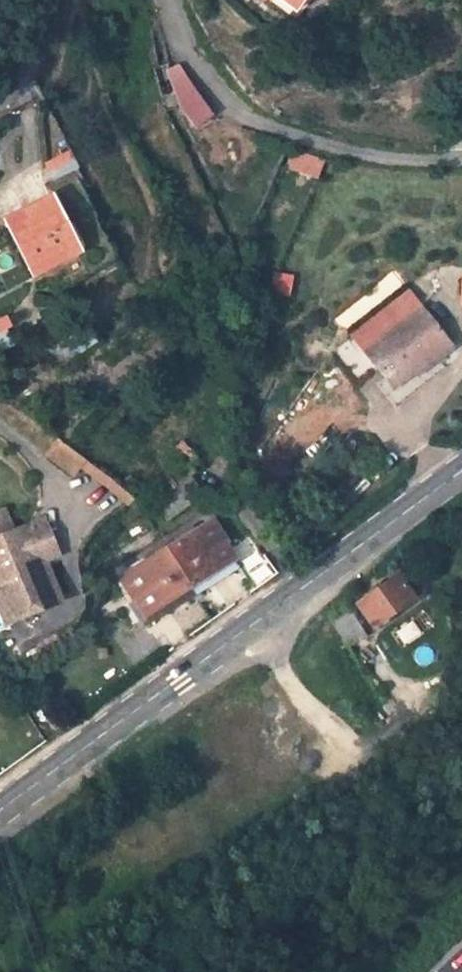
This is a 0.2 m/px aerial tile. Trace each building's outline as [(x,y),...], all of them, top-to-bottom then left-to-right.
[(191,89),(183,60),(162,67),(172,98),(181,125),(202,118),(191,89)] [(42,188),(0,216),(0,217),(28,260),(70,231),(42,188)] [(421,310),(364,354),(391,389),(433,355),(437,359),(451,348),(421,310)] [(186,453),(194,464),(215,450),(207,439),(186,453)] [(167,467),(174,478),(188,468),(194,464),(186,453),(167,467)] [(201,487),(188,468),(174,478),(175,480),(155,493),(167,510),(201,487)] [(2,621),(56,598),(39,557),(30,560),(22,564),(15,546),(31,539),(24,522),(7,529),(0,511),(0,616),(2,621)] [(211,512),(118,575),(131,593),(134,592),(147,611),(235,553),(223,534),(224,532),(211,512)] [(38,516),(24,522),(31,539),(15,546),(22,564),(30,560),(39,557),(53,551),(38,516)] [(353,608),(368,630),(410,601),(394,579),(353,608)] [(340,605),(322,616),(344,651),(362,639),(340,605)]
